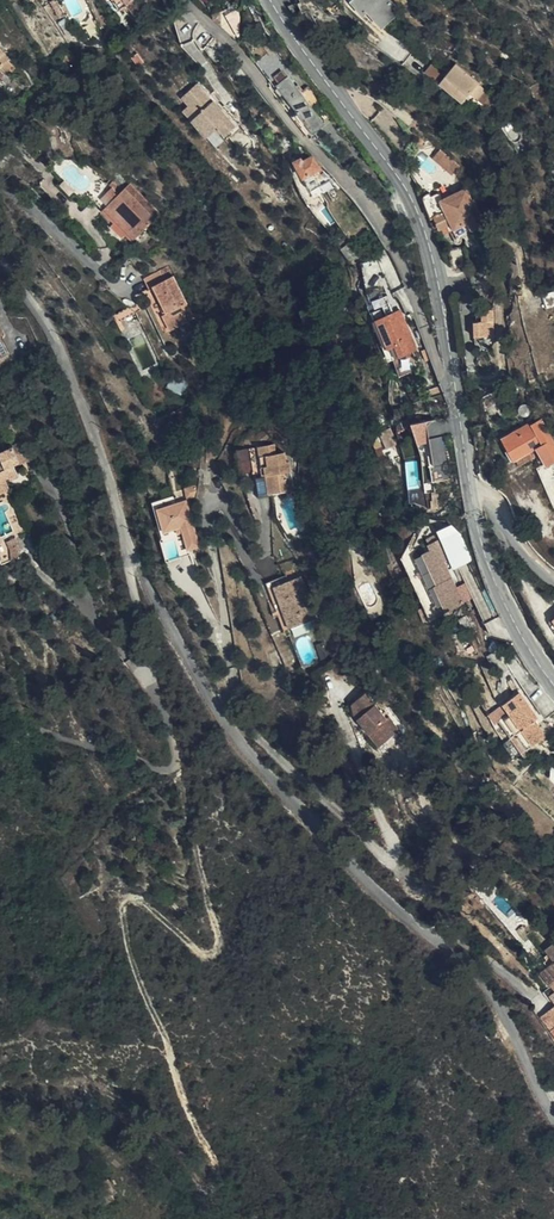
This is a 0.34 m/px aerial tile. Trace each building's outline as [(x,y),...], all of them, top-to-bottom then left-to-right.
[(128,4),(137,16),(151,6),(148,2),(146,0),(134,0),(128,4)] [(166,0),(151,0),(148,2),(151,6),(159,19),(172,10),(166,0)] [(365,12),(369,9),(382,24),(399,10),(390,0),(354,0),(365,12)] [(212,14),(212,18),(238,41),(236,30),(231,8),(212,14)] [(263,47),(271,57),(279,51),(272,41),(263,47)] [(1,68),(8,60),(10,58),(0,48),(0,68),(1,68)] [(139,67),(145,63),(138,54),(133,57),(139,67)] [(8,60),(1,68),(8,76),(16,68),(8,60)] [(478,100),(487,91),(478,83),(479,82),(456,63),(445,76),(439,83),(461,103),(470,93),(478,100)] [(439,83),(445,76),(431,64),(425,71),(439,83)] [(312,107),(302,94),(288,76),(277,85),(299,112),(297,114),(309,130),(323,120),(312,107)] [(236,125),(199,81),(183,95),(190,103),(199,113),(193,118),(208,135),(216,128),(215,127),(218,124),(227,134),(236,125)] [(310,87),(302,94),(312,107),(320,100),(310,87)] [(496,99),(487,91),(478,100),(488,108),(496,99)] [(185,108),(193,118),(199,113),(190,103),(185,108)] [(34,149),(38,143),(25,132),(20,137),(34,149)] [(453,172),(460,162),(439,149),(433,159),(453,172)] [(304,176),(320,167),(314,156),(302,161),(302,158),(295,161),(304,176)] [(72,193),(76,190),(67,179),(62,182),(72,193)] [(107,206),(138,235),(159,213),(131,184),(117,196),(111,189),(106,193),(113,200),(107,206)] [(424,200),(436,230),(439,229),(449,224),(452,230),(468,223),(471,231),(482,226),(466,185),(458,187),(459,190),(443,196),(441,192),(432,196),(429,192),(422,195),(425,199),(424,200)] [(133,240),(138,235),(107,206),(103,210),(133,240)] [(509,220),(508,208),(500,209),(502,221),(509,220)] [(449,224),(439,229),(441,235),(452,230),(449,224)] [(360,253),(352,242),(343,249),(351,260),(360,253)] [(469,256),(466,245),(449,249),(453,266),(457,270),(468,267),(467,259),(469,256)] [(193,318),(168,266),(145,278),(149,288),(154,286),(167,314),(163,316),(170,330),(193,318)] [(544,294),(548,308),(553,306),(553,291),(544,294)] [(388,294),(380,297),(387,315),(395,311),(388,294)] [(117,321),(136,312),(132,305),(114,314),(117,321)] [(494,335),(494,309),(481,310),(481,321),(473,322),(474,336),(494,335)] [(417,348),(404,317),(400,318),(396,311),(377,319),(393,358),(417,348)] [(1,337),(0,338),(0,358),(9,353),(1,337)] [(190,393),(194,386),(173,375),(169,385),(182,392),(183,389),(190,393)] [(510,448),(516,458),(528,452),(537,447),(547,464),(553,460),(553,450),(538,421),(533,424),(532,422),(504,437),(510,448)] [(429,436),(427,422),(411,423),(417,444),(420,456),(428,455),(432,482),(451,479),(445,434),(429,436)] [(391,428),(380,431),(386,448),(398,444),(397,440),(396,440),(391,428)] [(488,444),(485,429),(474,431),(477,446),(488,444)] [(6,478),(17,473),(14,465),(34,455),(28,440),(0,452),(0,481),(6,478)] [(258,446),(261,465),(265,465),(266,475),(269,493),(286,490),(284,472),(291,471),(290,462),(286,462),(284,452),(275,452),(273,444),(258,446)] [(516,458),(510,448),(506,450),(511,461),(516,458)] [(528,452),(516,458),(519,464),(531,457),(528,452)] [(428,455),(420,456),(424,483),(432,482),(428,455)] [(9,488),(6,478),(0,481),(0,492),(9,488)] [(188,499),(177,502),(174,494),(155,499),(166,539),(177,537),(182,555),(192,552),(190,546),(200,543),(188,499)] [(353,548),(363,544),(353,522),(343,527),(353,548)] [(20,548),(16,537),(8,540),(12,550),(11,560),(19,557),(19,549),(20,548)] [(445,560),(451,558),(444,546),(440,537),(429,543),(431,549),(422,553),(425,556),(417,561),(436,602),(443,600),(447,608),(464,600),(445,560)] [(444,546),(451,558),(455,566),(472,558),(461,538),(444,546)] [(290,627),(315,617),(300,576),(275,585),(290,627)] [(429,617),(424,606),(418,609),(423,620),(429,617)] [(358,717),(366,727),(370,724),(374,727),(373,729),(383,743),(400,730),(388,716),(386,718),(366,692),(352,703),(361,714),(358,717)] [(519,692),(491,712),(497,720),(499,718),(511,735),(516,732),(527,748),(545,735),(546,735),(545,734),(534,719),(537,717),(519,692)] [(370,724),(366,727),(381,745),(383,743),(373,729),(374,727),(370,724)] [(545,735),(552,744),(553,743),(553,729),(553,728),(545,734),(546,735),(545,735)] [(530,937),(522,926),(517,929),(525,941),(530,937)] [(544,949),(549,956),(553,961),(546,966),(539,972),(549,985),(553,981),(553,942),(544,949)] [(553,961),(549,956),(543,961),(546,966),(553,961)] [(551,1029),(553,1027),(553,1006),(540,1016),(551,1029)] [(104,1192),(101,1194),(104,1203),(113,1199),(111,1193),(113,1192),(108,1179),(100,1182),(104,1192)]
